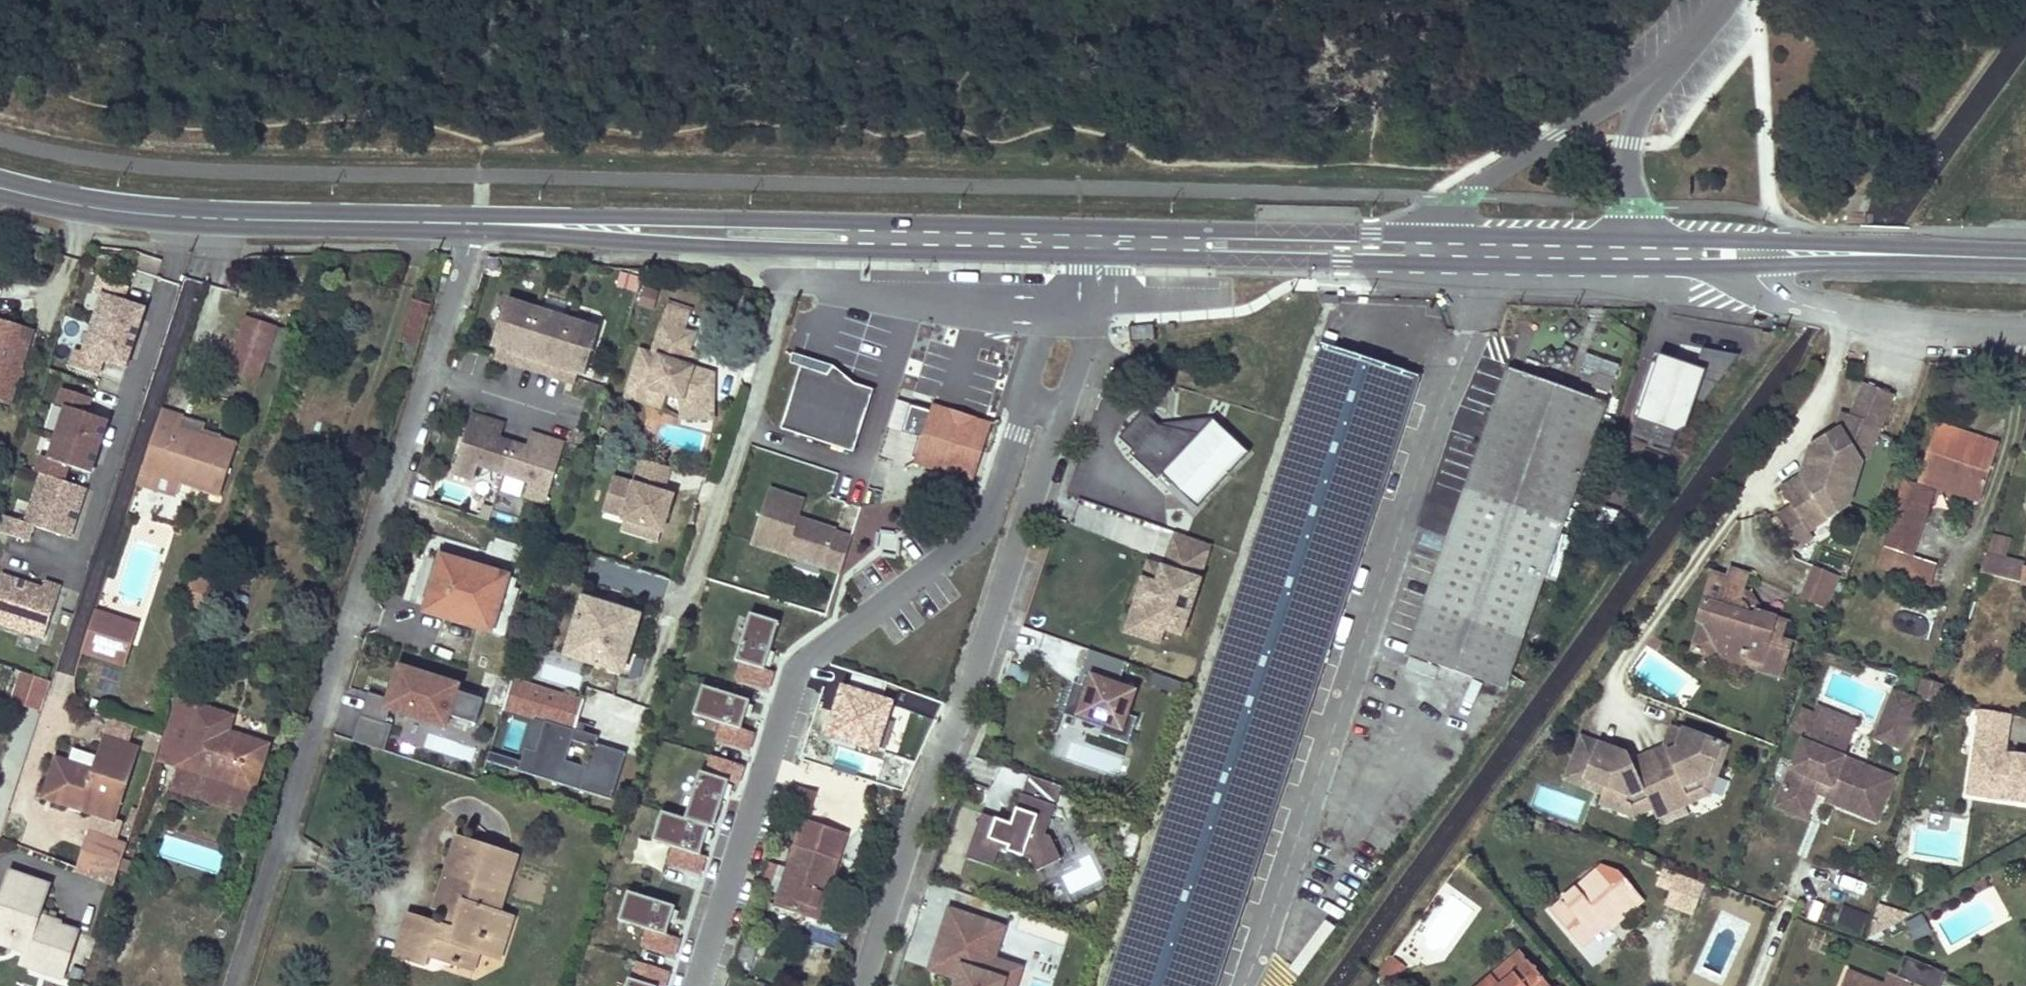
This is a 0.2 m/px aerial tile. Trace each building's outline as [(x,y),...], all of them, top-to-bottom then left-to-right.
[(128,284),(99,275),(94,290),(103,293),(95,322),(135,336),(146,306),(124,299),(128,284)] [(637,308),(654,311),(658,292),(641,289),(637,308)] [(667,300),(659,323),(683,330),(690,308),(667,300)] [(535,310),(536,308),(514,301),(502,307),(490,344),(498,347),(505,349),(501,359),(518,365),(535,310)] [(278,318),(248,308),(234,346),(264,357),(278,318)] [(552,364),(566,320),(535,310),(518,365),(534,370),(538,359),(552,364)] [(588,324),(567,318),(566,320),(552,364),(549,375),(565,380),(569,369),(575,371),(583,374),(585,369),(595,337),(588,324)] [(0,322),(0,389),(13,393),(31,332),(0,322)] [(135,336),(95,322),(86,350),(76,346),(70,364),(99,374),(104,358),(126,365),(135,336)] [(683,330),(659,323),(654,339),(687,349),(692,333),(683,330)] [(1154,325),(1131,328),(1132,338),(1155,335),(1154,325)] [(687,349),(654,339),(650,352),(682,363),(687,349)] [(1106,985),(1213,985),(1417,376),(1320,344),(1106,985)] [(264,357),(234,346),(229,360),(259,370),(264,357)] [(501,359),(505,349),(498,347),(495,357),(501,359)] [(650,352),(638,349),(628,381),(664,393),(680,398),(678,416),(709,417),(711,372),(682,363),(650,352)] [(792,350),(789,360),(800,364),(826,372),(833,363),(792,350)] [(1579,379),(1610,390),(1618,367),(1587,356),(1579,379)] [(538,359),(534,370),(549,375),(552,364),(538,359)] [(1697,381),(1671,372),(1672,367),(1652,360),(1635,408),(1682,424),(1697,381)] [(826,372),(800,364),(780,426),(852,449),(872,387),(853,381),(833,363),(826,372)] [(1697,381),(1698,376),(1672,367),(1671,372),(1697,381)] [(572,382),(575,371),(569,369),(565,380),(572,382)] [(1407,653),(1454,671),(1502,687),(1603,403),(1507,369),(1407,653)] [(1806,469),(1784,482),(1794,499),(1777,508),(1796,541),(1811,532),(1807,525),(1848,501),(1894,391),(1866,379),(1854,409),(1845,406),(1836,426),(1813,439),(1806,469)] [(660,406),(664,393),(628,381),(623,394),(660,406)] [(91,396),(63,388),(58,403),(66,405),(56,434),(98,448),(109,419),(86,412),(91,396)] [(1197,432),(1212,416),(1185,419),(1148,403),(1143,409),(1157,423),(1197,432)] [(914,407),(908,425),(922,430),(928,411),(914,407)] [(987,424),(937,408),(921,457),(971,473),(987,424)] [(218,495),(235,445),(217,439),(216,442),(176,428),(180,416),(161,409),(151,440),(142,465),(159,471),(158,474),(189,485),(218,495)] [(1197,505),(1248,450),(1212,416),(1197,432),(1157,423),(1143,409),(1118,435),(1132,448),(1129,451),(1156,477),(1161,472),(1197,505)] [(503,472),(512,442),(492,435),(486,433),(491,419),(470,412),(465,429),(451,472),(472,478),(476,464),(503,472)] [(492,435),(497,421),(491,419),(486,433),(492,435)] [(1996,443),(1936,423),(1933,430),(1994,450),(1996,443)] [(1979,492),(1986,471),(1994,450),(1933,430),(1919,472),(1979,492)] [(90,472),(98,448),(56,434),(49,457),(41,455),(36,470),(41,472),(63,479),(68,464),(90,472)] [(538,450),(543,435),(537,434),(532,448),(538,450)] [(1880,434),(1867,460),(1883,468),(1896,442),(1880,434)] [(545,502),(560,453),(564,442),(543,435),(538,450),(512,442),(503,472),(528,480),(523,495),(545,502)] [(671,464),(642,455),(634,481),(615,475),(606,508),(625,514),(624,517),(625,517),(663,528),(664,528),(674,492),(664,489),(671,464)] [(189,485),(158,474),(159,471),(142,465),(137,481),(185,498),(189,485)] [(85,487),(63,479),(41,472),(26,521),(4,514),(0,528),(0,531),(28,540),(33,524),(70,536),(85,487)] [(1916,482),(1976,502),(1979,492),(1919,472),(1916,482)] [(1882,543),(1910,552),(1926,506),(1931,492),(1903,483),(1897,496),(1882,543)] [(839,571),(850,536),(834,530),(834,528),(806,519),(804,523),(796,521),(797,516),(803,499),(768,487),(750,542),(839,571)] [(1076,525),(1115,538),(1122,519),(1083,505),(1076,525)] [(660,538),(663,528),(625,517),(623,527),(660,538)] [(1124,544),(1141,547),(1144,526),(1127,523),(1124,544)] [(1180,635),(1200,578),(1197,577),(1208,542),(1175,531),(1163,565),(1160,564),(1153,584),(1155,585),(1151,598),(1148,598),(1140,621),(1162,629),(1180,635)] [(2007,559),(2011,538),(1991,534),(1984,576),(2018,582),(2022,562),(2007,559)] [(493,541),(490,553),(517,559),(519,547),(493,541)] [(1910,552),(1882,543),(1874,566),(1928,583),(1935,561),(1910,552)] [(489,630),(497,602),(506,574),(441,554),(423,610),(489,630)] [(1162,629),(1140,621),(1148,598),(1151,598),(1155,585),(1153,584),(1160,564),(1146,559),(1121,631),(1157,643),(1162,629)] [(1755,617),(1757,609),(1758,604),(1752,594),(1739,591),(1744,573),(1730,568),(1727,578),(1722,594),(1741,601),(1747,608),(1745,613),(1755,617)] [(1781,667),(1785,653),(1789,640),(1781,636),(1786,619),(1757,609),(1755,617),(1745,613),(1747,608),(1741,601),(1722,594),(1727,578),(1710,573),(1695,621),(1698,621),(1703,623),(1718,654),(1717,657),(1717,659),(1740,666),(1741,662),(1756,667),(1759,659),(1781,667)] [(1830,611),(1842,582),(1819,573),(1808,602),(1830,611)] [(501,634),(515,588),(510,586),(513,576),(506,574),(489,630),(501,634)] [(0,575),(0,625),(44,638),(60,587),(45,582),(43,589),(0,575)] [(99,597),(90,626),(133,640),(142,611),(99,597)] [(620,671),(628,643),(637,616),(582,599),(565,653),(620,671)] [(769,649),(778,620),(749,611),(734,659),(740,661),(734,678),(766,688),(772,669),(763,667),(764,663),(769,649)] [(1698,621),(1690,648),(1717,657),(1718,654),(1703,623),(1698,621)] [(90,626),(87,635),(129,649),(133,640),(90,626)] [(1125,661),(1087,648),(1078,673),(1084,675),(1081,685),(1073,682),(1063,709),(1102,722),(1098,733),(1126,743),(1135,717),(1124,713),(1132,691),(1117,685),(1125,661)] [(773,651),(769,649),(764,663),(769,665),(773,651)] [(1756,667),(1778,674),(1781,667),(1759,659),(1756,667)] [(367,694),(352,743),(383,752),(391,726),(385,724),(389,711),(409,717),(410,713),(424,717),(423,721),(445,728),(448,717),(475,725),(483,700),(456,692),(458,686),(402,668),(397,684),(391,702),(387,700),(367,694)] [(51,680),(23,672),(14,701),(43,709),(51,680)] [(582,701),(512,679),(504,707),(536,717),(546,721),(537,750),(526,747),(522,760),(519,770),(617,801),(632,755),(602,745),(604,738),(581,731),(574,728),(576,721),(582,701)] [(391,702),(397,684),(393,683),(387,700),(391,702)] [(747,703),(749,698),(701,683),(692,714),(721,723),(715,741),(746,751),(752,732),(739,728),(743,716),(747,703)] [(894,701),(843,686),(828,737),(879,752),(894,701)] [(1876,729),(1903,738),(1916,697),(1889,689),(1876,729)] [(588,690),(580,716),(603,723),(605,719),(641,729),(647,708),(588,690)] [(192,711),(194,704),(178,699),(176,705),(192,711)] [(1815,701),(1803,729),(1844,745),(1855,718),(1815,701)] [(752,705),(747,703),(743,716),(748,717),(752,705)] [(243,809),(250,788),(252,789),(267,744),(234,733),(232,738),(224,736),(230,716),(194,704),(192,711),(176,705),(160,753),(177,759),(175,764),(176,764),(215,777),(208,797),(243,809)] [(2013,718),(1983,714),(1972,797),(2025,805),(2025,759),(2007,756),(2013,718)] [(536,717),(526,747),(537,750),(546,721),(536,717)] [(584,723),(576,721),(574,728),(581,731),(584,723)] [(1726,745),(1669,723),(1661,742),(1630,756),(1627,750),(1580,732),(1564,775),(1601,789),(1598,798),(1634,812),(1649,805),(1654,816),(1709,790),(1726,745)] [(1844,745),(1803,729),(1797,744),(1838,761),(1844,745)] [(55,756),(43,795),(113,817),(120,798),(117,798),(121,785),(124,785),(136,746),(104,735),(93,768),(55,756)] [(1838,761),(1797,744),(1775,795),(1804,807),(1808,797),(1813,786),(1826,791),(1821,802),(1871,823),(1888,781),(1838,761)] [(522,760),(490,750),(487,759),(519,770),(522,760)] [(160,753),(158,758),(175,764),(177,759),(160,753)] [(736,783),(742,764),(710,754),(705,771),(698,769),(683,817),(712,826),(722,797),(726,783),(727,780),(736,783)] [(215,777),(176,764),(168,788),(207,801),(208,797),(215,777)] [(1056,784),(1023,773),(1016,792),(1049,804),(1056,784)] [(731,784),(726,783),(722,797),(726,798),(731,784)] [(1813,786),(1808,797),(1821,802),(1826,791),(1813,786)] [(809,815),(815,793),(794,787),(788,809),(809,815)] [(1049,804),(1016,792),(1009,811),(1012,817),(1010,823),(1006,822),(976,812),(961,855),(987,865),(994,846),(1025,857),(1031,869),(1056,857),(1045,834),(1039,832),(1049,804)] [(1771,806),(1801,818),(1804,807),(1775,795),(1771,806)] [(683,817),(660,810),(650,840),(671,846),(665,864),(697,874),(703,855),(698,853),(702,841),(706,829),(708,825),(683,817)] [(802,906),(826,829),(803,821),(775,906),(796,913),(799,904),(802,906)] [(73,868),(114,881),(127,840),(87,827),(73,868)] [(711,830),(706,829),(702,841),(707,842),(711,830)] [(814,910),(818,898),(822,887),(829,890),(847,836),(826,829),(802,906),(814,910)] [(1131,859),(1139,835),(1124,831),(1117,855),(1131,859)] [(447,891),(464,839),(456,836),(434,905),(456,913),(462,896),(447,891)] [(425,964),(428,953),(454,962),(460,944),(478,950),(497,957),(510,916),(496,912),(515,855),(464,839),(447,891),(462,896),(456,913),(452,928),(407,913),(394,953),(425,964)] [(1611,887),(1594,868),(1556,899),(1572,919),(1562,927),(1577,946),(1602,926),(1624,907),(1629,913),(1642,902),(1623,878),(1611,887)] [(13,946),(35,877),(9,869),(0,896),(0,942),(13,946)] [(1701,886),(1661,870),(1656,884),(1669,889),(1664,903),(1690,913),(1701,886)] [(40,913),(51,883),(35,877),(13,946),(23,950),(57,961),(68,925),(62,923),(63,919),(40,913)] [(796,913),(818,921),(829,890),(822,887),(818,898),(814,910),(802,906),(799,904),(796,913)] [(671,911),(673,906),(626,892),(617,921),(645,930),(640,948),(671,958),(677,939),(664,935),(667,923),(671,911)] [(1572,919),(1556,899),(1548,907),(1562,927),(1572,919)] [(1624,907),(1602,926),(1607,932),(1629,913),(1624,907)] [(928,969),(956,978),(954,985),(999,985),(1006,965),(990,960),(1000,928),(947,910),(928,969)] [(676,913),(671,911),(667,923),(672,924),(676,913)] [(1915,941),(1931,934),(1923,915),(1907,922),(1915,941)] [(67,964),(79,928),(68,925),(57,961),(67,964)] [(460,944),(454,962),(473,968),(478,950),(460,944)] [(19,963),(63,977),(67,964),(57,961),(23,950),(19,963)] [(1377,977),(1385,985),(1394,985),(1407,968),(1392,957),(1377,977)] [(1942,974),(1900,958),(1894,974),(1900,977),(1897,985),(1938,985),(1942,974)] [(666,972),(635,962),(630,979),(627,979),(625,985),(662,985),(666,972)] [(1530,967),(1506,985),(1546,985),(1530,967)] [(1838,985),(1880,985),(1843,972),(1838,985)]
